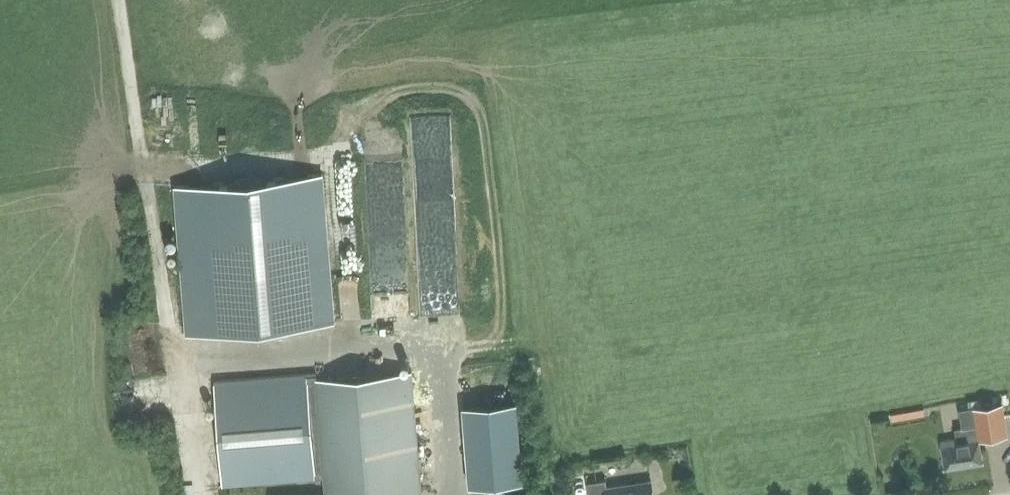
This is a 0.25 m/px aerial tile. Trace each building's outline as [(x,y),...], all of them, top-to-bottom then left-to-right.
[(263,108),(281,108),(280,95),(262,96),(263,108)] [(406,126),(408,148),(420,147),(417,125),(406,126)] [(177,186),(189,333),(333,322),(321,174),(177,186)] [(366,220),(344,221),(345,248),(367,247),(366,220)] [(324,477),(326,493),(304,494),(403,494),(422,493),(412,370),(318,378),(316,378),(324,477)] [(222,485),(324,477),(316,378),(318,378),(318,374),(214,383),(222,485)] [(518,401),(463,406),(469,485),(524,481),(518,401)] [(961,410),(964,428),(978,425),(980,439),(1007,434),(1002,402),(961,410)] [(941,441),(945,468),(983,461),(978,425),(956,429),(958,438),(941,441)] [(660,464),(617,475),(619,485),(638,480),(663,474),(660,464)] [(587,483),(589,494),(654,494),(651,481),(607,487),(606,480),(587,483)]
